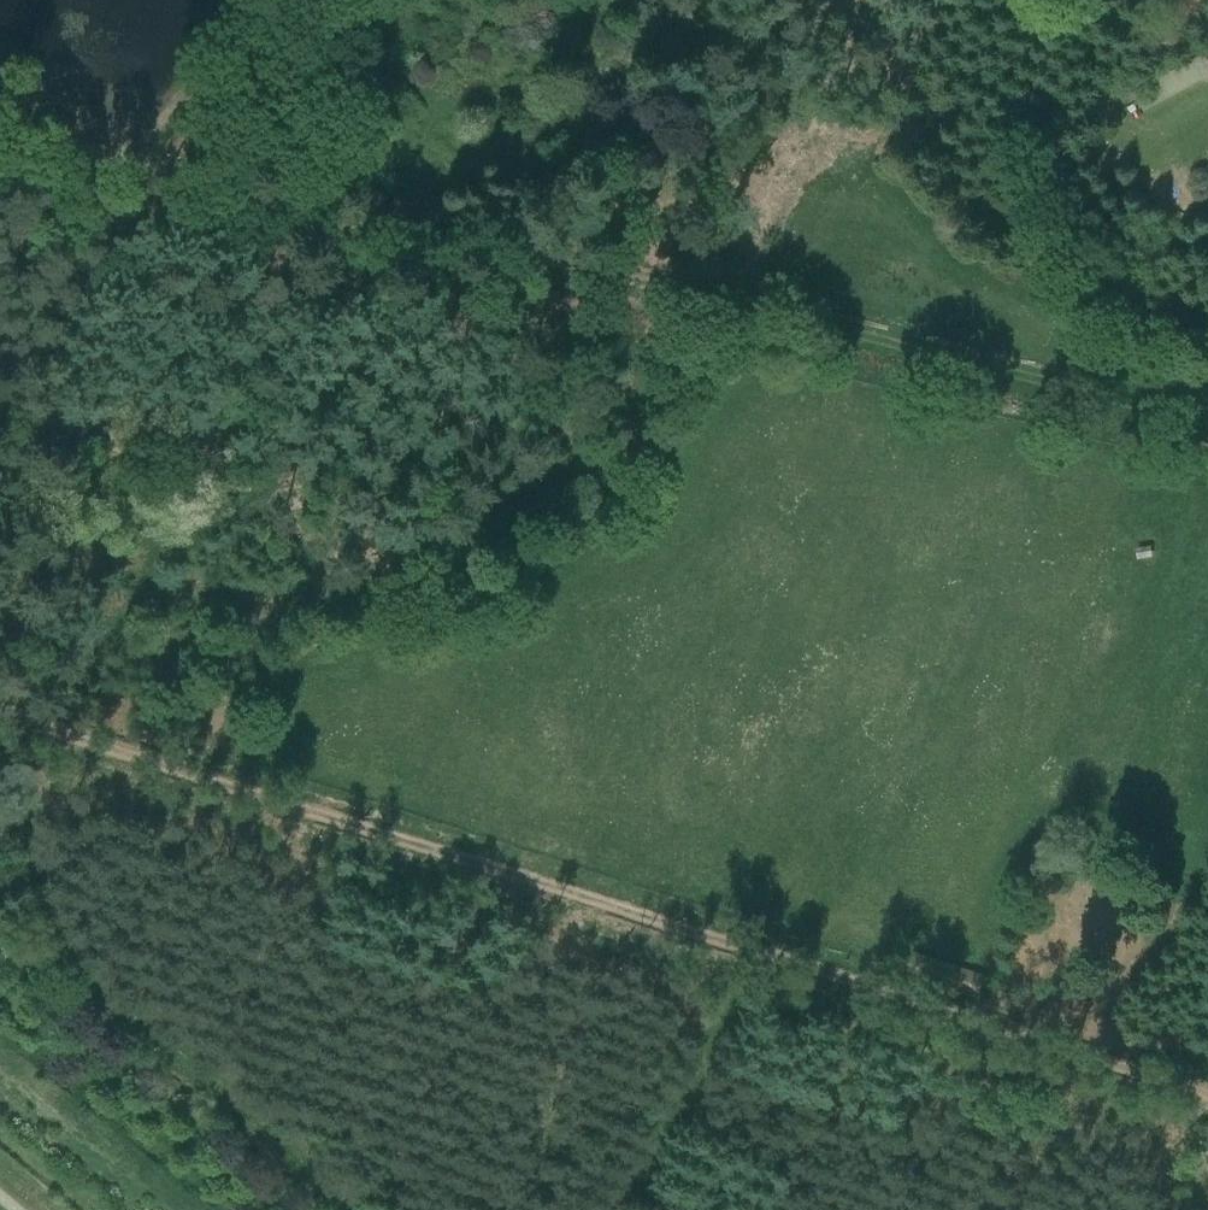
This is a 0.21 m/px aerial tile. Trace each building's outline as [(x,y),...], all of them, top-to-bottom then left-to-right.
[(914,955),(906,977),(974,1000),(981,978),(914,955)]
